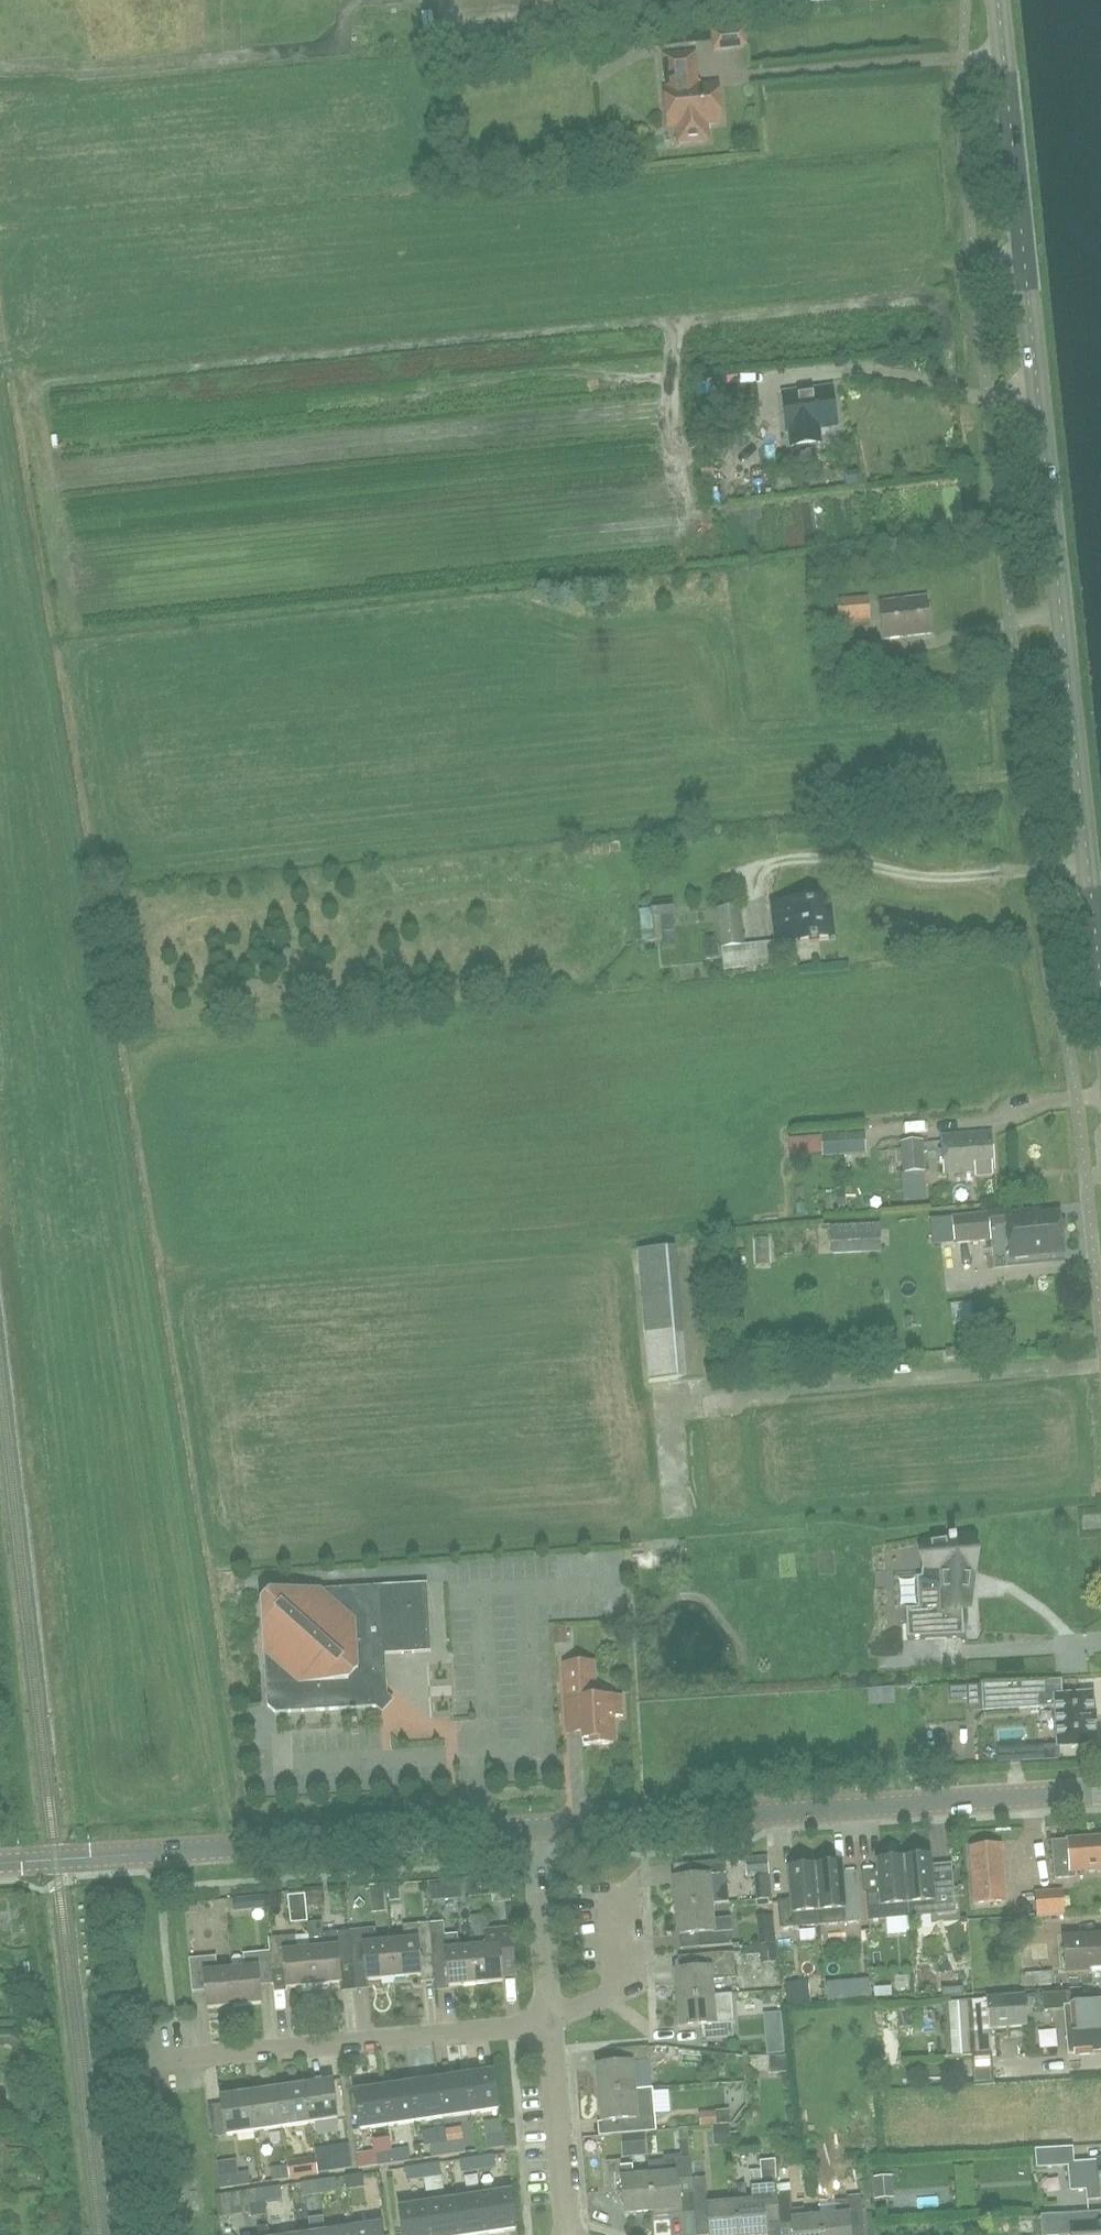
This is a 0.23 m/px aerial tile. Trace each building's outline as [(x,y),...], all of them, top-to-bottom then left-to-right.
[(744,31),(713,34),(714,49),(745,46),(744,31)] [(693,55),(665,58),(668,91),(664,92),(668,127),(677,126),(679,143),(707,140),(705,123),(721,122),(717,87),(701,88),(695,83),(693,55)] [(723,416),(759,411),(754,383),(720,389),(723,416)] [(788,432),(836,426),(831,389),(812,391),(812,390),(783,394),(788,432)] [(839,623),(871,620),(867,597),(836,599),(839,623)] [(882,640),(931,635),(926,597),(878,603),(882,640)] [(778,942),(802,940),(831,936),(827,900),(774,906),(778,942)] [(639,911),(642,942),(651,941),(651,947),(658,946),(658,948),(677,946),(673,907),(639,911)] [(720,948),(721,948),(722,962),(745,959),(743,946),(745,946),(740,907),(716,909),(720,948)] [(943,1174),(975,1171),(976,1177),(992,1175),(992,1170),(994,1170),(991,1133),(940,1136),(943,1174)] [(834,1136),(821,1137),(822,1157),(866,1154),(865,1138),(834,1140),(834,1136)] [(926,1172),(924,1149),(923,1141),(922,1141),(900,1142),(901,1148),(884,1149),(887,1176),(903,1174),(924,1172),(926,1172)] [(1040,1212),(1006,1216),(1007,1226),(1010,1258),(1063,1252),(1061,1235),(1065,1232),(1064,1222),(1060,1220),(1059,1215),(1041,1217),(1040,1212)] [(991,1240),(989,1227),(988,1213),(952,1217),(952,1220),(954,1241),(954,1244),(991,1240)] [(832,1255),(882,1252),(880,1223),(830,1226),(832,1255)] [(946,1359),(955,1359),(954,1349),(946,1350),(946,1359)] [(916,1578),(918,1609),(906,1609),(907,1640),(909,1640),(964,1637),(962,1609),(968,1609),(968,1601),(966,1572),(972,1573),(970,1535),(926,1544),(928,1568),(921,1568),(921,1577),(916,1578)] [(427,1584),(373,1587),(271,1593),(261,1603),(267,1706),(275,1713),(376,1707),(387,1695),(385,1654),(431,1652),(427,1584)] [(554,1646),(567,1645),(566,1627),(553,1628),(554,1646)] [(582,1735),(583,1746),(616,1744),(614,1716),(622,1716),(621,1697),(595,1698),(593,1662),(564,1664),(568,1736),(582,1735)] [(1057,1745),(1057,1747),(1095,1745),(1095,1743),(1094,1725),(1096,1725),(1096,1713),(1093,1714),(1092,1696),(1093,1696),(1093,1694),(1091,1694),(1061,1696),(1061,1681),(1061,1680),(981,1685),(981,1686),(983,1710),(982,1710),(982,1712),(984,1712),(984,1711),(1041,1708),(1042,1708),(1042,1707),(1041,1707),(1041,1705),(1055,1704),(1058,1745),(1057,1745)] [(1051,1841),(1054,1879),(1057,1879),(1074,1877),(1074,1871),(1100,1869),(1100,1838),(1055,1841),(1051,1841)] [(1001,1846),(970,1848),(975,1904),(1006,1902),(1001,1846)] [(931,1857),(904,1859),(908,1904),(909,1918),(935,1916),(949,1915),(957,1914),(955,1886),(947,1887),(933,1888),(931,1865),(931,1857)] [(880,1893),(867,1894),(869,1921),(895,1919),(909,1918),(908,1904),(904,1859),(877,1862),(880,1893)] [(727,1874),(726,1860),(693,1863),(694,1877),(674,1879),(677,1907),(711,1903),(729,1902),(728,1887),(727,1874)] [(815,1867),(820,1926),(861,1922),(859,1895),(845,1896),(842,1865),(815,1867)] [(820,1926),(815,1867),(789,1869),(791,1900),(778,1901),(780,1929),(820,1926)] [(469,1898),(492,1895),(490,1877),(467,1879),(469,1898)] [(1036,1918),(1065,1916),(1063,1890),(1035,1892),(1036,1918)] [(290,1907),(306,1905),(305,1895),(289,1896),(290,1907)] [(711,1903),(677,1907),(679,1935),(699,1934),(701,1948),(733,1945),(731,1931),(730,1918),(713,1920),(711,1903)] [(779,1941),(778,1918),(767,1918),(768,1941),(779,1941)] [(475,1983),(472,1948),(458,1949),(457,1934),(445,1935),(444,1921),(429,1922),(433,1956),(434,1970),(446,1969),(448,1986),(475,1983)] [(433,1956),(429,1922),(403,1925),(404,1940),(390,1942),(394,1979),(421,1976),(419,1957),(433,1956)] [(352,1964),(348,1930),(322,1933),(321,1923),(308,1924),(309,1936),(308,1936),(314,1986),(341,1983),(339,1965),(352,1964)] [(394,1979),(390,1942),(377,1943),(375,1927),(348,1930),(352,1964),(365,1962),(367,1981),(394,1979)] [(475,1983),(499,1981),(502,1980),(500,1963),(514,1961),(511,1930),(484,1933),(486,1947),(472,1948),(475,1983)] [(1100,1974),(1100,1934),(1064,1937),(1067,1973),(1091,1971),(1091,1975),(1100,1974)] [(308,1936),(295,1938),(294,1935),(268,1938),(269,1950),(272,1971),(284,1970),(286,1989),(314,1986),(308,1936)] [(272,1971),(269,1950),(243,1953),(244,1969),(230,1970),(234,2006),(262,2003),(260,1985),(273,1984),(272,1971)] [(711,1980),(729,1979),(728,1967),(734,1965),(733,1952),(701,1955),(702,1968),(676,1971),(678,1999),(713,1996),(711,1980)] [(234,2006),(230,1970),(217,1971),(216,1956),(189,1959),(192,1992),(206,1990),(208,2009),(234,2006)] [(990,2030),(1028,2027),(1025,1995),(986,1998),(986,2000),(973,2001),(943,2002),(947,2058),(992,2055),(990,2030)] [(714,2012),(713,1996),(678,1999),(681,2027),(701,2025),(702,2040),(734,2037),(733,2022),(732,2011),(714,2012)] [(1067,2029),(1069,2054),(1075,2053),(1075,2055),(1100,2053),(1100,2002),(1071,2004),(1073,2029),(1067,2029)] [(666,2034),(667,2047),(685,2046),(685,2034),(666,2034)] [(596,2065),(599,2093),(653,2089),(653,2088),(634,2090),(631,2062),(649,2061),(648,2046),(615,2050),(616,2063),(596,2065)] [(470,2113),(499,2109),(493,2070),(464,2074),(470,2113)] [(470,2113),(464,2074),(436,2078),(442,2117),(470,2113)] [(442,2117),(436,2078),(409,2083),(415,2122),(442,2117)] [(310,2124),(339,2120),(333,2081),(304,2085),(310,2124)] [(415,2122),(409,2083),(381,2087),(387,2126),(415,2122)] [(310,2124),(304,2085),(276,2089),(282,2128),(310,2124)] [(387,2126),(381,2087),(352,2092),(358,2131),(387,2126)] [(282,2128),(276,2089),(249,2093),(254,2132),(282,2128)] [(624,2134),(655,2131),(657,2131),(653,2089),(599,2093),(602,2122),(622,2120),(624,2134)] [(971,2093),(973,2108),(989,2105),(986,2090),(971,2093)] [(254,2132),(249,2093),(220,2097),(225,2137),(254,2132)] [(729,2110),(724,2111),(716,2111),(717,2126),(731,2125),(729,2110)] [(664,2157),(665,2174),(649,2176),(652,2210),(653,2210),(654,2218),(669,2216),(668,2208),(681,2207),(679,2188),(692,2187),(691,2179),(693,2179),(690,2155),(689,2145),(688,2129),(678,2129),(681,2155),(676,2156),(664,2157)] [(487,2150),(505,2148),(503,2134),(485,2137),(487,2150)] [(1039,2150),(1039,2136),(1025,2137),(1026,2152),(1035,2152),(1037,2169),(1068,2167),(1070,2191),(1086,2189),(1087,2200),(1100,2199),(1100,2158),(1097,2159),(1097,2160),(1074,2162),(1073,2147),(1039,2150)] [(448,2156),(466,2153),(464,2140),(446,2142),(448,2156)] [(448,2156),(446,2142),(429,2145),(431,2158),(448,2156)] [(393,2164),(411,2161),(409,2148),(391,2151),(393,2164)] [(393,2164),(391,2151),(376,2153),(376,2151),(356,2154),(359,2169),(393,2164)] [(479,2171),(496,2168),(494,2155),(477,2157),(479,2171)] [(479,2171),(477,2157),(460,2160),(462,2174),(479,2171)] [(328,2174),(346,2171),(344,2158),(326,2160),(328,2174)] [(623,2213),(652,2210),(649,2176),(622,2178),(621,2160),(605,2161),(608,2194),(621,2192),(623,2213)] [(735,2203),(737,2234),(767,2234),(765,2215),(778,2213),(777,2193),(774,2160),(760,2161),(762,2188),(750,2189),(751,2201),(735,2203)] [(289,2179),(307,2177),(305,2163),(288,2166),(289,2179)] [(423,2179),(441,2176),(439,2163),(421,2166),(423,2179)] [(289,2179),(288,2166),(270,2169),(272,2182),(289,2179)] [(423,2179),(421,2166),(405,2168),(407,2182),(423,2179)] [(220,2190),(233,2187),(251,2185),(249,2171),(231,2174),(218,2176),(220,2190)] [(358,2189),(364,2188),(363,2174),(345,2177),(347,2190),(348,2199),(349,2199),(351,2210),(360,2209),(358,2198),(359,2198),(358,2189)] [(319,2195),(336,2192),(337,2192),(335,2178),(317,2181),(319,2195)] [(735,2203),(708,2205),(705,2178),(693,2179),(691,2179),(692,2187),(694,2211),(708,2210),(710,2234),(737,2234),(735,2203)] [(319,2195),(317,2181),(301,2183),(303,2197),(319,2195)] [(904,2184),(884,2184),(884,2196),(904,2197),(904,2184)] [(263,2203),(282,2200),(280,2186),(261,2189),(263,2203)] [(263,2203),(261,2189),(246,2191),(248,2205),(263,2203)] [(488,2234),(517,2230),(511,2190),(482,2194),(488,2234)] [(219,2218),(234,2215),(247,2213),(243,2192),(216,2196),(219,2218)] [(820,2217),(804,2218),(803,2208),(792,2209),(791,2192),(777,2193),(778,2213),(779,2225),(792,2224),(793,2234),(822,2234),(820,2217)] [(482,2194),(454,2198),(460,2234),(480,2234),(488,2234),(482,2194)] [(820,2217),(822,2234),(850,2234),(849,2229),(864,2227),(861,2196),(847,2197),(847,2201),(834,2202),(836,2215),(820,2217)] [(454,2198),(426,2203),(431,2234),(460,2234),(454,2198)] [(426,2203),(398,2207),(402,2234),(431,2234),(426,2203)] [(1041,2215),(1043,2234),(1068,2234),(1074,2234),(1100,2234),(1100,2211),(1041,2215)] [(380,2222),(352,2226),(353,2234),(382,2234),(380,2222)] [(352,2226),(324,2231),(325,2234),(353,2234),(352,2226)]
